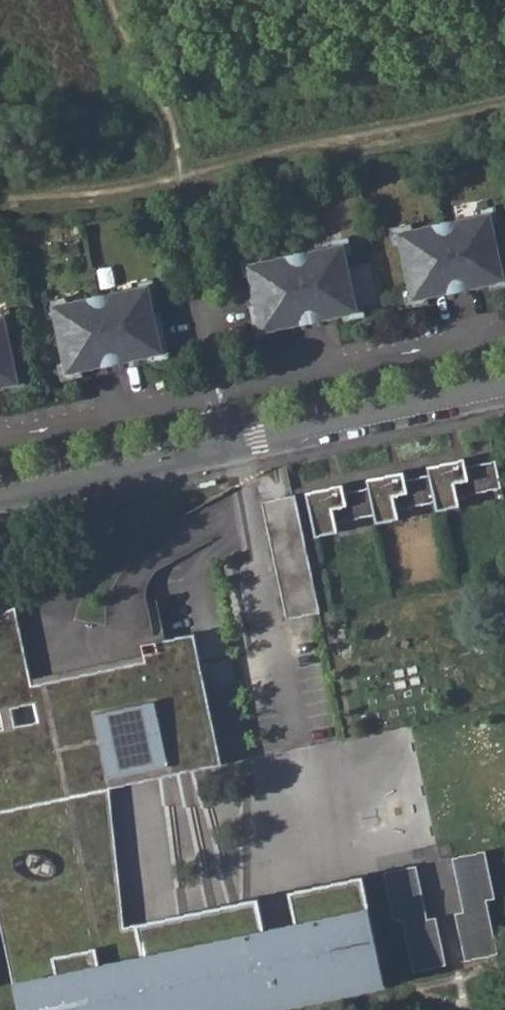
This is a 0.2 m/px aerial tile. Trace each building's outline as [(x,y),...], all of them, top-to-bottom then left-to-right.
[(504,277),(504,269),(491,214),(400,234),(417,296),(504,277)] [(339,248),(243,268),(254,330),(354,312),(339,248)] [(145,289),(45,310),(60,373),(157,351),(145,289)] [(9,384),(0,337),(0,386),(9,384)] [(466,461),(451,465),(453,473),(468,470),(466,461)] [(459,500),(502,490),(497,464),(468,470),(453,473),(451,465),(428,470),(430,478),(407,483),(392,486),(390,478),(367,483),(368,491),(345,496),(331,499),(329,491),(306,496),(316,540),(339,535),(337,526),(375,518),(377,527),(400,522),(398,513),(436,505),(438,514),(461,509),(459,500)] [(392,486),(407,483),(405,474),(390,478),(392,486)] [(344,488),(329,491),(331,499),(345,496),(344,488)] [(265,506),(288,622),(321,616),(297,499),(265,506)] [(0,710),(4,729),(0,730),(0,881),(27,1009),(236,1009),(364,983),(350,921),(370,916),(363,878),(196,910),(193,922),(186,923),(185,920),(150,927),(157,960),(147,962),(137,962),(120,955),(108,941),(74,786),(169,766),(171,774),(220,765),(194,634),(143,645),(144,655),(145,661),(32,684),(31,679),(16,608),(0,616),(0,711),(0,710)] [(144,655),(31,679),(32,684),(145,661),(144,655)] [(171,774),(169,766),(74,786),(108,941),(120,955),(137,962),(147,962),(157,960),(150,927),(185,920),(186,923),(193,922),(192,913),(124,928),(108,788),(171,774)] [(0,881),(0,924),(18,1009),(27,1009),(0,881)] [(350,921),(364,983),(236,1009),(282,1009),(385,988),(370,916),(350,921)]
